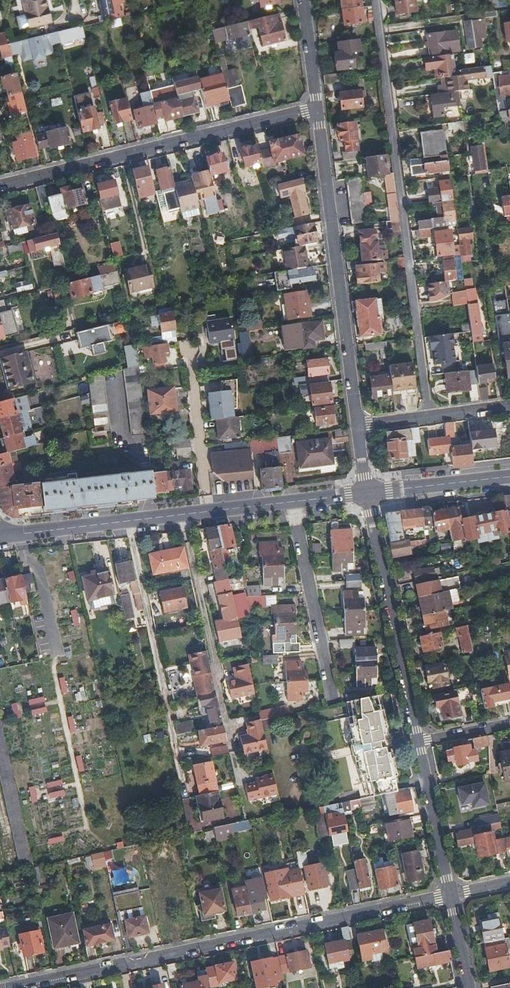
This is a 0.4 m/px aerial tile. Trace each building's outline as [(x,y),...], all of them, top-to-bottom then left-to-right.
[(50,34),(47,23),(53,22),(47,0),(24,0),(33,38),(50,34)] [(100,22),(107,20),(121,16),(121,13),(117,0),(99,0),(102,15),(98,16),(100,22)] [(262,8),(279,4),(278,0),(260,0),(262,8)] [(341,10),(361,7),(360,0),(340,0),(341,10)] [(397,13),(416,11),(416,1),(415,0),(395,0),(397,13)] [(361,7),(341,10),(343,25),(363,22),(361,7)] [(484,18),(483,12),(470,14),(471,21),(465,21),(469,47),(482,45),(481,36),(487,36),(484,18)] [(286,42),(280,14),(279,14),(248,22),(250,31),(261,28),(265,47),(286,42)] [(228,41),(251,36),(250,31),(248,22),(229,27),(218,29),(212,31),(218,54),(224,52),(221,41),(227,39),(228,41)] [(85,36),(83,26),(57,32),(60,42),(85,36)] [(429,55),(459,51),(456,30),(427,35),(429,55)] [(12,54),(11,53),(9,44),(6,31),(0,33),(0,53),(1,57),(12,54)] [(33,38),(9,44),(11,53),(20,51),(23,60),(52,53),(51,44),(60,42),(57,32),(50,34),(33,38)] [(358,40),(337,42),(338,54),(335,54),(337,71),(354,69),(352,52),(358,51),(358,40)] [(86,53),(91,76),(95,75),(89,53),(86,53)] [(455,70),(452,54),(429,57),(430,69),(435,69),(438,68),(438,73),(439,73),(440,78),(441,78),(446,78),(455,77),(455,70)] [(492,72),(491,66),(465,69),(455,70),(455,77),(446,78),(447,85),(442,86),(439,86),(440,94),(458,91),(458,95),(461,95),(461,91),(467,91),(466,83),(466,81),(493,78),(492,72)] [(492,72),(493,78),(498,112),(504,111),(503,100),(502,96),(508,95),(509,95),(509,70),(492,72)] [(180,109),(182,116),(201,111),(199,102),(194,103),(193,99),(198,99),(197,96),(195,96),(193,90),(201,89),(198,78),(197,71),(172,77),(174,85),(180,109)] [(201,89),(205,105),(229,99),(228,93),(226,87),(223,73),(198,78),(201,89)] [(21,93),(16,74),(1,77),(3,88),(5,96),(21,93)] [(337,74),(324,75),(324,83),(338,81),(337,74)] [(50,85),(69,80),(68,75),(49,80),(50,85)] [(166,121),(182,116),(180,109),(174,85),(159,89),(157,82),(149,84),(153,101),(154,106),(156,116),(163,114),(166,121)] [(229,99),(231,107),(247,104),(242,83),(226,87),(228,93),(229,99)] [(461,91),(461,95),(470,93),(469,83),(466,83),(467,91),(461,91)] [(342,110),(362,108),(360,91),(340,94),(342,110)] [(442,108),(460,106),(458,95),(458,91),(440,94),(436,94),(430,95),(433,117),(443,116),(442,108)] [(21,93),(5,96),(6,102),(10,115),(25,111),(21,93)] [(114,123),(131,119),(129,112),(126,98),(110,103),(114,123)] [(137,129),(158,123),(156,116),(154,106),(133,112),(137,129)] [(77,111),(82,132),(98,128),(93,107),(77,111)] [(504,111),(498,112),(499,116),(500,123),(509,122),(509,110),(504,111)] [(481,118),(462,121),(463,127),(464,132),(482,129),(481,118)] [(462,121),(448,123),(449,130),(453,130),(454,134),(464,132),(463,127),(462,121)] [(339,141),(343,141),(357,139),(355,123),(337,125),(339,141)] [(35,135),(38,150),(48,148),(48,150),(69,144),(65,128),(35,135)] [(420,133),(423,158),(446,155),(443,129),(437,130),(436,130),(426,131),(427,132),(420,133)] [(15,161),(35,156),(30,134),(16,137),(17,143),(12,145),(15,161)] [(275,162),(304,154),(300,134),(270,142),(271,148),(275,162)] [(343,152),(344,160),(358,158),(357,151),(359,150),(357,139),(343,141),(344,152),(343,152)] [(473,161),(475,173),(489,171),(488,168),(485,168),(484,164),(487,164),(485,144),(477,145),(477,142),(471,143),(473,154),(470,155),(470,161),(473,161)] [(259,151),(258,145),(243,149),(247,166),(262,163),(259,151)] [(271,148),(259,151),(262,163),(265,174),(277,172),(275,162),(271,148)] [(206,158),(209,171),(210,175),(227,171),(223,154),(206,158)] [(386,155),(366,157),(367,163),(363,163),(364,169),(368,169),(369,176),(386,174),(389,202),(381,203),(382,207),(390,206),(397,206),(394,183),(393,173),(389,174),(386,155)] [(423,158),(408,160),(408,166),(411,166),(412,175),(421,174),(421,177),(425,176),(425,173),(449,170),(447,156),(446,155),(423,158)] [(147,167),(133,170),(139,197),(153,194),(147,167)] [(167,210),(180,208),(179,204),(175,187),(174,185),(173,181),(170,167),(156,170),(161,190),(162,190),(163,194),(166,206),(167,210)] [(209,171),(191,175),(191,177),(192,180),(197,200),(201,199),(202,206),(205,205),(207,214),(219,211),(214,193),(210,175),(209,171)] [(453,200),(450,177),(449,176),(438,177),(440,189),(427,190),(429,203),(431,203),(453,200)] [(347,179),(352,225),(366,222),(365,211),(364,203),(363,193),(361,177),(347,179)] [(306,190),(303,178),(278,184),(280,196),(290,194),(295,215),(292,216),(294,225),(310,222),(307,213),(309,213),(303,191),(306,190)] [(101,198),(99,199),(100,200),(101,206),(102,211),(103,215),(121,210),(115,180),(98,184),(101,198)] [(174,185),(175,187),(179,204),(180,208),(180,211),(199,206),(197,200),(192,180),(174,185)] [(48,197),(45,184),(36,186),(40,200),(48,198),(48,197)] [(61,194),(48,197),(48,198),(52,213),(87,204),(82,189),(70,191),(69,187),(67,187),(61,188),(60,190),(61,194)] [(222,191),(214,193),(219,211),(227,209),(222,191)] [(370,192),(363,193),(364,203),(368,203),(371,203),(370,192)] [(156,195),(160,208),(166,206),(163,194),(156,195)] [(453,200),(431,203),(432,211),(436,210),(437,218),(428,219),(428,221),(415,222),(416,231),(430,229),(456,226),(454,211),(453,200)] [(11,228),(35,223),(30,205),(7,211),(11,228)] [(199,206),(180,211),(182,217),(186,216),(200,213),(199,206)] [(390,206),(391,221),(399,220),(398,207),(397,206),(390,206)] [(391,221),(386,221),(387,228),(392,228),(393,232),(401,231),(399,220),(391,221)] [(310,222),(294,225),(282,228),(284,241),(290,241),(291,247),(303,245),(317,243),(314,227),(312,227),(310,222)] [(457,229),(458,240),(459,240),(461,256),(469,254),(468,239),(472,238),(471,228),(461,229),(457,229)] [(430,229),(416,231),(417,238),(430,237),(430,229)] [(450,231),(451,238),(453,238),(452,229),(441,230),(441,232),(450,231)] [(359,233),(361,260),(362,261),(386,259),(387,259),(387,251),(377,252),(377,244),(375,230),(367,230),(367,233),(359,233)] [(452,254),(451,238),(450,231),(441,232),(435,233),(437,256),(452,254)] [(57,233),(25,241),(22,242),(24,252),(25,254),(33,252),(35,260),(52,255),(55,266),(65,264),(57,233)] [(113,258),(123,255),(119,241),(109,243),(113,258)] [(22,242),(7,246),(10,256),(24,252),(22,242)] [(291,247),(282,249),(286,270),(309,267),(307,259),(305,259),(303,245),(291,247)] [(461,256),(461,262),(462,264),(471,263),(469,254),(461,256)] [(460,255),(444,257),(445,262),(443,263),(445,282),(448,282),(455,281),(454,271),(453,263),(461,262),(461,256),(460,255)] [(362,261),(347,262),(347,269),(355,268),(357,284),(378,282),(378,271),(387,271),(386,259),(362,261)] [(461,262),(453,263),(454,271),(455,281),(464,280),(463,273),(462,264),(461,262)] [(106,263),(96,266),(99,274),(108,271),(106,263)] [(131,294),(153,288),(147,266),(125,271),(131,294)] [(310,266),(309,267),(286,270),(274,271),(277,291),(291,289),(291,283),(319,279),(318,270),(317,270),(311,271),(310,266)] [(120,283),(117,270),(70,282),(69,283),(72,297),(93,292),(92,290),(120,283)] [(448,282),(445,282),(426,285),(428,295),(431,294),(432,300),(437,299),(450,294),(448,282)] [(472,340),(473,342),(481,341),(479,323),(474,290),(472,290),(465,291),(466,298),(467,304),(470,323),(471,331),(472,340)] [(452,293),(453,299),(466,298),(465,291),(452,293)] [(306,307),(304,292),(281,294),(285,319),(310,316),(309,307),(306,307)] [(453,299),(454,306),(467,304),(466,298),(453,299)] [(352,302),(353,310),(356,310),(360,338),(380,335),(378,315),(382,315),(381,299),(352,302)] [(12,310),(5,312),(11,336),(18,334),(12,310)] [(5,312),(0,313),(0,338),(11,336),(5,312)] [(159,314),(161,330),(174,329),(172,312),(159,314)] [(206,322),(209,340),(209,343),(220,341),(221,348),(224,348),(226,360),(237,359),(230,318),(206,322)] [(249,331),(262,329),(260,321),(248,322),(249,331)] [(314,343),(318,342),(318,340),(323,339),(322,322),(300,325),(285,326),(287,349),(314,347),(314,343)] [(461,323),(462,332),(471,331),(470,323),(461,323)] [(108,324),(77,332),(81,347),(88,346),(92,348),(94,355),(106,351),(105,345),(108,341),(112,339),(108,324)] [(163,343),(167,343),(176,342),(174,329),(161,330),(163,343)] [(462,332),(456,333),(457,342),(472,340),(471,331),(462,332)] [(451,334),(429,337),(431,350),(433,349),(436,365),(443,364),(444,374),(445,374),(460,372),(459,362),(454,362),(452,347),(453,347),(451,334)] [(337,346),(336,340),(324,341),(325,348),(337,346)] [(242,359),(250,358),(250,356),(251,356),(249,342),(240,342),(242,359)] [(385,342),(364,344),(365,352),(386,349),(385,342)] [(163,343),(145,346),(146,357),(153,356),(154,364),(164,362),(163,352),(168,352),(167,343),(163,343)] [(137,364),(136,347),(124,348),(126,368),(138,365),(137,364)] [(32,383),(25,353),(1,360),(8,389),(32,383)] [(308,376),(328,373),(326,359),(306,361),(308,376)] [(137,364),(138,365),(138,371),(151,370),(151,363),(137,364)] [(389,369),(390,376),(392,391),(401,390),(401,393),(401,395),(416,393),(412,363),(389,366),(389,369)] [(138,365),(126,368),(122,369),(130,436),(134,441),(146,440),(138,371),(138,365)] [(478,382),(478,384),(488,382),(487,381),(495,380),(493,365),(476,368),(476,370),(478,382)] [(460,372),(445,374),(447,392),(470,389),(470,383),(478,382),(476,370),(460,372)] [(302,384),(329,381),(328,373),(308,376),(302,377),(302,378),(302,384)] [(88,379),(90,394),(92,415),(93,428),(94,432),(108,431),(103,375),(88,379)] [(373,397),(392,395),(392,391),(390,376),(371,378),(373,397)] [(207,392),(210,420),(216,419),(237,416),(241,416),(237,379),(221,381),(222,390),(207,392)] [(331,402),(329,383),(309,385),(312,405),(331,402)] [(149,413),(174,411),(173,397),(175,397),(174,388),(147,390),(149,413)] [(479,389),(481,400),(488,399),(487,388),(479,389)] [(0,403),(0,419),(26,412),(33,410),(29,395),(0,403)] [(316,425),(334,423),(331,406),(314,408),(316,425)] [(4,438),(22,433),(30,431),(26,412),(0,419),(0,423),(4,438)] [(237,416),(216,419),(219,439),(239,436),(237,416)] [(467,420),(471,445),(471,446),(482,445),(482,448),(509,445),(507,423),(497,424),(498,429),(481,432),(480,423),(476,424),(475,418),(467,419),(467,420)] [(455,437),(453,422),(445,423),(447,437),(428,440),(430,455),(444,453),(452,452),(453,465),(453,467),(467,465),(473,465),(473,463),(471,446),(471,445),(451,448),(451,437),(455,437)] [(420,439),(419,428),(411,429),(412,441),(420,439)] [(348,436),(347,429),(334,430),(335,437),(347,436),(348,436)] [(412,441),(411,429),(386,432),(390,460),(407,458),(405,442),(412,441)] [(4,438),(8,452),(35,445),(33,435),(23,437),(22,433),(4,438)] [(291,444),(290,435),(276,437),(278,453),(292,452),(291,444)] [(298,443),(297,435),(290,435),(291,444),(297,443),(298,443)] [(282,487),(278,453),(276,437),(264,439),(249,440),(250,449),(251,455),(264,454),(269,453),(269,460),(265,461),(266,469),(260,470),(262,489),(282,487)] [(175,448),(189,447),(188,439),(172,440),(172,449),(175,448)] [(329,439),(298,443),(297,443),(300,468),(320,465),(320,460),(332,458),(329,439)] [(223,443),(224,452),(250,449),(249,440),(223,443)] [(414,457),(412,441),(405,442),(407,458),(414,457)] [(223,482),(253,478),(251,458),(251,455),(250,449),(224,452),(210,454),(212,473),(223,482)] [(11,463),(8,452),(0,455),(0,466),(11,463)] [(16,517),(16,508),(14,487),(14,485),(17,484),(13,471),(22,469),(20,462),(11,463),(0,466),(0,499),(3,511),(11,517),(16,517)] [(169,473),(171,490),(180,489),(180,490),(188,489),(186,471),(176,472),(176,464),(170,465),(170,472),(169,473)] [(89,509),(124,505),(124,502),(152,499),(151,493),(149,474),(149,471),(76,479),(76,473),(68,474),(68,476),(40,479),(40,484),(43,505),(44,514),(89,509)] [(164,490),(171,490),(169,473),(149,474),(151,493),(164,492),(164,490)] [(16,508),(43,505),(40,484),(14,487),(16,508)] [(432,513),(432,508),(421,509),(424,528),(428,527),(430,544),(436,543),(435,533),(432,513)] [(458,508),(445,510),(449,530),(452,541),(465,539),(461,520),(458,508)] [(424,528),(421,509),(385,513),(384,515),(389,540),(402,537),(401,530),(411,529),(424,528)] [(449,530),(445,510),(432,513),(435,533),(449,530)] [(494,514),(498,535),(509,532),(509,530),(508,518),(506,511),(494,514)] [(494,514),(461,520),(465,539),(465,542),(478,539),(479,543),(490,541),(489,533),(493,532),(494,535),(498,535),(494,514)] [(230,526),(216,527),(218,535),(224,560),(229,559),(227,551),(225,551),(224,548),(234,546),(230,526)] [(218,535),(216,527),(204,529),(206,536),(218,535)] [(425,535),(424,528),(411,529),(412,532),(421,531),(421,536),(425,535)] [(331,553),(352,552),(351,530),(330,531),(331,553)] [(224,560),(218,535),(206,536),(213,568),(219,567),(221,576),(227,575),(224,560)] [(262,556),(263,567),(283,566),(282,547),(278,547),(278,541),(259,542),(259,556),(262,556)] [(403,541),(390,544),(392,558),(410,554),(410,549),(409,547),(412,546),(420,546),(420,544),(423,544),(423,541),(412,541),(408,542),(407,541),(403,541)] [(187,566),(183,548),(149,555),(153,574),(187,566)] [(353,562),(352,552),(331,553),(332,571),(347,570),(347,562),(353,562)] [(139,592),(132,561),(115,565),(119,583),(130,582),(133,594),(139,592)] [(283,566),(263,567),(264,585),(279,585),(279,583),(278,577),(284,577),(283,566)] [(219,567),(213,568),(216,582),(228,579),(227,575),(221,576),(219,567)] [(115,604),(106,568),(95,571),(95,574),(82,577),(89,610),(115,604)] [(413,572),(415,582),(435,578),(433,568),(413,572)] [(30,574),(21,576),(24,593),(34,590),(30,574)] [(24,593),(21,576),(4,579),(9,601),(9,603),(20,601),(26,599),(24,593)] [(416,585),(419,597),(440,593),(448,591),(451,591),(460,589),(457,577),(416,585)] [(0,580),(0,603),(9,601),(4,579),(0,580)] [(228,579),(216,582),(215,582),(217,594),(218,594),(223,618),(214,621),(218,641),(241,636),(239,629),(237,619),(232,597),(231,592),(228,579)] [(260,586),(245,586),(246,588),(247,596),(260,595),(260,586)] [(163,611),(187,606),(183,588),(160,592),(163,611)] [(344,610),(364,609),(364,598),(358,598),(358,591),(343,591),(344,610)] [(440,593),(419,597),(422,616),(444,612),(452,610),(448,591),(440,593)] [(122,607),(130,605),(128,593),(119,595),(122,607)] [(232,597),(237,619),(249,616),(244,595),(232,597)] [(265,595),(260,595),(247,596),(250,607),(265,607),(265,606),(265,595)] [(274,605),(274,595),(265,595),(265,606),(271,605),(274,605)] [(20,601),(9,603),(11,610),(20,608),(22,608),(21,605),(20,601)] [(141,604),(136,605),(133,605),(136,621),(144,619),(141,604)] [(294,604),(274,605),(271,605),(271,613),(274,613),(274,624),(295,623),(294,604)] [(20,608),(11,610),(12,613),(14,622),(22,620),(20,608)] [(364,628),(364,609),(344,610),(345,635),(363,635),(363,628),(364,628)] [(75,610),(71,611),(74,626),(79,625),(75,610)] [(444,612),(422,616),(424,625),(425,625),(433,624),(434,629),(447,626),(444,612)] [(272,635),(273,653),(291,652),(290,634),(296,634),(295,623),(274,624),(275,634),(272,635)] [(467,626),(456,628),(458,637),(459,636),(463,653),(468,652),(472,651),(467,626)] [(441,648),(438,632),(420,636),(423,652),(441,648)] [(356,667),(376,666),(376,656),(370,656),(369,648),(355,648),(356,667)] [(209,664),(206,650),(187,654),(189,663),(192,662),(195,676),(211,672),(209,664)] [(285,660),(286,681),(307,680),(306,669),(301,669),(301,659),(285,660)] [(252,686),(246,660),(232,663),(235,675),(225,677),(229,694),(253,689),(252,686)] [(442,662),(424,666),(428,683),(431,682),(433,689),(448,686),(447,681),(446,678),(444,668),(443,668),(442,662)] [(376,683),(376,666),(356,667),(356,686),(372,685),(372,684),(376,683)] [(171,678),(176,689),(188,683),(183,672),(171,678)] [(478,679),(479,685),(480,687),(489,685),(488,677),(478,679)] [(307,680),(286,681),(287,700),(302,699),(302,691),(307,691),(307,680)] [(481,690),(484,708),(494,706),(492,695),(496,695),(494,688),(481,690)] [(474,706),(470,689),(435,696),(436,707),(441,706),(443,719),(459,716),(458,709),(474,706)] [(211,727),(222,724),(215,691),(198,695),(200,705),(205,704),(211,727)] [(347,701),(361,698),(360,692),(345,695),(347,701)] [(379,703),(377,695),(361,698),(347,701),(344,701),(344,704),(346,704),(349,715),(346,716),(349,730),(351,737),(353,737),(354,746),(363,744),(364,752),(356,754),(358,763),(357,763),(358,770),(361,784),(364,783),(366,783),(369,797),(373,796),(384,794),(396,792),(394,782),(388,752),(385,753),(384,747),(382,748),(381,741),(383,741),(382,734),(385,734),(379,703)] [(285,703),(271,706),(273,715),(287,713),(285,703)] [(382,703),(379,703),(385,734),(388,733),(382,703)] [(257,709),(259,718),(273,715),(271,706),(257,709)] [(273,715),(259,718),(262,730),(275,728),(273,715)] [(243,752),(266,746),(262,730),(259,718),(255,719),(245,721),(248,733),(239,735),(243,752)] [(191,719),(174,723),(175,728),(176,735),(193,731),(191,719)] [(0,789),(19,872),(30,870),(33,869),(15,789),(0,724),(0,787),(0,789)] [(214,751),(215,756),(228,753),(222,726),(197,731),(200,746),(222,740),(224,748),(214,751)] [(355,770),(358,770),(357,763),(358,763),(356,754),(364,752),(363,744),(354,746),(353,737),(351,737),(349,730),(347,731),(355,770)] [(489,745),(487,736),(472,739),(474,748),(489,745)] [(474,748),(472,739),(462,741),(463,747),(464,753),(467,752),(467,750),(474,748)] [(464,753),(463,747),(453,749),(453,751),(447,752),(448,762),(455,760),(457,766),(466,764),(464,753)] [(499,754),(501,764),(498,764),(500,773),(503,772),(505,783),(509,781),(509,751),(499,754)] [(392,752),(388,752),(394,782),(398,781),(392,752)] [(200,795),(217,791),(210,762),(193,765),(200,795)] [(246,799),(276,792),(272,773),(253,778),(254,782),(243,785),(246,799)] [(59,780),(47,784),(48,789),(61,785),(59,780)] [(489,804),(484,783),(478,784),(478,786),(473,788),(473,785),(458,789),(462,805),(467,804),(472,807),(489,804)] [(32,787),(28,788),(32,803),(36,802),(32,787)] [(412,810),(408,789),(396,792),(384,794),(389,815),(412,810)] [(200,795),(196,796),(198,808),(201,808),(204,822),(223,818),(217,791),(200,795)] [(375,805),(373,796),(369,797),(367,797),(359,799),(361,807),(362,812),(372,810),(375,805)] [(341,802),(343,810),(361,807),(359,799),(341,802)] [(322,806),(328,834),(347,831),(343,810),(341,802),(331,804),(332,810),(329,810),(328,805),(322,806)] [(319,836),(328,834),(322,806),(313,807),(319,836)] [(287,816),(287,813),(280,811),(272,813),(273,819),(287,816)] [(477,821),(478,828),(484,826),(500,823),(499,817),(477,821)] [(236,829),(251,827),(249,818),(243,820),(234,822),(236,829)] [(412,836),(409,818),(385,822),(388,841),(412,836)] [(213,827),(215,835),(229,832),(228,829),(227,823),(213,827)] [(486,832),(501,829),(500,823),(484,826),(486,832)] [(475,828),(458,832),(459,835),(456,836),(458,846),(471,844),(475,843),(474,836),(477,836),(475,828)] [(478,857),(506,852),(504,840),(494,842),(492,833),(477,836),(474,836),(475,843),(476,845),(478,857)] [(423,878),(417,850),(402,853),(407,881),(412,881),(414,882),(418,881),(419,879),(423,878)] [(298,866),(298,868),(304,867),(307,866),(304,851),(295,852),(298,866)] [(355,868),(360,891),(369,889),(369,886),(370,885),(367,873),(369,872),(367,862),(364,862),(361,852),(352,854),(355,868)] [(104,857),(104,853),(99,854),(94,855),(97,869),(107,867),(104,857)] [(374,867),(385,866),(384,858),(373,859),(374,867)] [(307,866),(304,867),(308,888),(327,884),(325,874),(328,873),(327,868),(324,869),(323,863),(307,866)] [(394,865),(374,869),(378,889),(398,885),(396,875),(398,874),(397,870),(395,870),(394,865)] [(286,897),(285,889),(291,888),(292,896),(304,893),(298,868),(298,866),(284,869),(264,874),(270,900),(271,900),(281,898),(286,897)] [(359,891),(360,891),(355,868),(347,870),(351,889),(358,888),(359,891)] [(111,879),(120,883),(123,877),(114,873),(111,879)] [(247,895),(252,913),(260,911),(260,910),(265,909),(263,899),(267,898),(262,878),(244,882),(247,895)] [(203,915),(214,913),(225,911),(220,888),(199,893),(201,904),(203,915)] [(147,933),(146,927),(145,922),(144,917),(138,893),(114,898),(122,937),(128,935),(128,937),(147,933)] [(243,915),(252,913),(247,895),(234,898),(238,915),(243,914),(243,915)] [(272,922),(276,921),(271,900),(270,900),(267,901),(272,922)] [(215,918),(214,913),(203,915),(201,904),(198,904),(201,921),(215,918)] [(78,942),(72,913),(48,917),(54,944),(70,941),(70,944),(78,942)] [(386,919),(388,927),(395,925),(393,918),(386,919)] [(483,942),(502,938),(497,919),(479,924),(483,942)] [(415,957),(438,952),(436,943),(434,943),(429,920),(413,923),(418,946),(413,947),(415,957)] [(418,946),(413,923),(408,924),(413,947),(418,946)] [(87,946),(114,940),(110,924),(83,929),(87,946)] [(347,926),(342,928),(344,940),(324,944),(329,967),(338,966),(337,962),(348,960),(348,959),(353,958),(347,926)] [(10,945),(5,927),(0,928),(0,947),(3,946),(10,945)] [(23,955),(43,951),(38,929),(19,933),(23,955)] [(385,937),(383,929),(355,935),(361,960),(370,958),(369,954),(380,951),(382,958),(392,956),(388,936),(385,937)] [(501,940),(484,943),(490,972),(508,968),(508,967),(506,955),(504,946),(502,946),(501,940)] [(451,961),(448,950),(438,952),(415,957),(417,969),(425,967),(425,964),(431,963),(432,965),(451,961)] [(306,951),(278,956),(282,973),(309,967),(306,951)] [(282,973),(278,956),(270,958),(270,955),(268,954),(263,955),(262,958),(262,960),(250,962),(253,979),(273,975),(275,981),(283,980),(282,973)] [(231,962),(205,968),(205,970),(208,981),(209,987),(220,985),(219,982),(235,978),(231,962)] [(174,963),(166,965),(168,978),(176,976),(174,963)] [(205,970),(202,970),(199,971),(200,976),(197,977),(197,981),(184,983),(178,984),(179,987),(209,987),(208,981),(205,970)]
